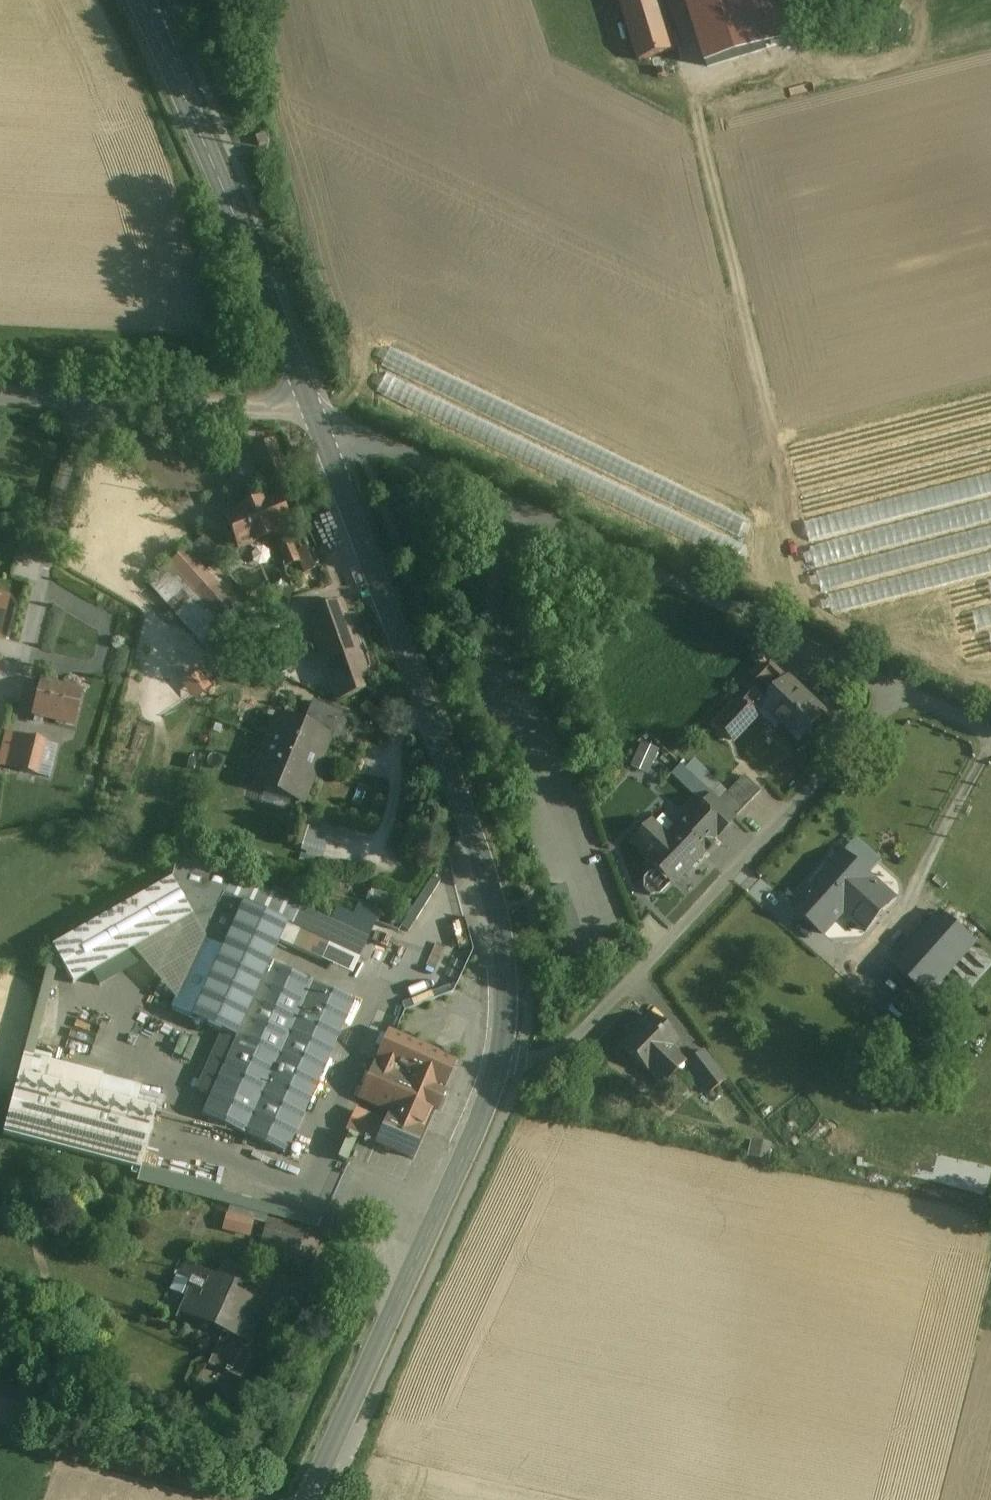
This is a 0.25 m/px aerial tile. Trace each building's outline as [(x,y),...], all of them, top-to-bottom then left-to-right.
[(639,63),(676,52),(660,0),(620,0),(639,63)] [(709,66),(766,49),(751,0),(688,0),(709,66)] [(761,32),(780,28),(776,9),(757,13),(761,32)] [(373,130),(387,131),(388,119),(374,118),(373,130)] [(265,135),(254,139),(258,148),(269,144),(265,135)] [(314,323),(307,326),(313,341),(320,338),(314,323)] [(275,441),(251,450),(268,492),(292,483),(275,441)] [(275,496),(224,518),(238,550),(289,528),(275,496)] [(185,552),(162,572),(200,615),(223,595),(185,552)] [(200,615),(162,572),(148,584),(187,627),(200,615)] [(223,595),(200,615),(228,646),(234,641),(250,626),(223,595)] [(10,600),(0,597),(0,637),(10,600)] [(341,602),(306,615),(336,702),(372,689),(341,602)] [(228,646),(200,615),(187,627),(214,659),(228,646)] [(250,626),(234,641),(243,651),(259,636),(250,626)] [(771,666),(746,691),(748,693),(749,691),(764,706),(775,696),(768,690),(781,676),(771,666)] [(825,716),(789,681),(775,696),(764,706),(764,708),(800,742),(825,716)] [(81,694),(39,684),(32,716),(35,717),(34,723),(41,724),(42,718),(73,726),(81,694)] [(748,693),(716,726),(731,742),(764,708),(763,707),(764,706),(749,691),(748,693)] [(303,728),(280,718),(262,759),(259,758),(251,775),(267,782),(265,788),(299,803),(317,759),(321,760),(330,738),(339,737),(343,725),(340,717),(312,705),(303,728)] [(5,734),(0,756),(0,767),(18,772),(26,739),(5,734)] [(18,772),(36,776),(44,743),(26,739),(18,772)] [(646,740),(636,765),(655,772),(665,747),(646,740)] [(682,785),(701,806),(692,816),(692,817),(710,834),(715,839),(744,807),(728,792),(692,754),(659,784),(671,796),(682,785)] [(743,777),(728,792),(744,807),(759,792),(743,777)] [(691,815),(676,831),(696,850),(710,834),(692,817),(692,816),(691,815)] [(328,857),(337,833),(314,825),(305,849),(328,857)] [(649,825),(632,842),(649,859),(664,843),(658,837),(657,833),(649,825)] [(649,859),(646,861),(656,871),(670,885),(700,854),(696,850),(676,831),(664,843),(649,859)] [(891,899),(843,856),(796,910),(823,934),(843,912),(864,930),(891,899)] [(170,882),(51,949),(51,950),(58,961),(72,986),(190,918),(202,939),(222,896),(224,897),(231,882),(230,881),(230,879),(176,862),(170,882)] [(656,871),(653,875),(649,875),(642,881),(642,891),(649,897),(658,897),(670,885),(656,871)] [(418,929),(446,880),(438,876),(410,925),(418,929)] [(367,940),(263,892),(246,889),(231,882),(224,897),(242,906),(286,926),(278,944),(320,962),(328,945),(359,959),(367,940)] [(224,897),(222,896),(202,939),(201,939),(169,1011),(190,1021),(242,906),(224,897)] [(242,906),(190,1021),(234,1041),(235,1041),(234,1041),(277,1061),(311,985),(268,966),(278,944),(286,926),(242,906)] [(941,915),(895,968),(929,998),(976,945),(941,915)] [(389,939),(376,933),(371,942),(385,948),(389,939)] [(51,950),(23,1057),(31,1060),(58,961),(51,950)] [(311,985),(277,1061),(234,1041),(200,1117),(285,1156),(353,1004),(311,985)] [(623,1048),(647,1071),(668,1050),(673,1042),(650,1021),(623,1048)] [(452,1062),(388,1034),(359,1100),(392,1114),(390,1118),(388,1117),(385,1125),(360,1114),(352,1134),(409,1159),(421,1132),(420,1131),(430,1108),(436,1111),(443,1094),(438,1092),(440,1086),(441,1087),(452,1062)] [(680,1062),(668,1050),(647,1071),(661,1086),(676,1072),(674,1068),(680,1062)] [(724,1080),(702,1054),(686,1065),(708,1093),(724,1080)] [(23,1057),(2,1136),(138,1172),(154,1113),(96,1097),(101,1078),(31,1060),(23,1057)] [(347,1135),(336,1161),(343,1164),(354,1139),(347,1135)] [(755,1139),(754,1155),(774,1157),(776,1142),(755,1139)] [(221,1261),(213,1278),(196,1271),(191,1282),(189,1281),(187,1285),(194,1289),(185,1309),(203,1318),(201,1321),(215,1327),(216,1325),(228,1330),(223,1340),(218,1338),(206,1365),(237,1379),(248,1354),(242,1351),(261,1309),(233,1296),(244,1272),(221,1261)] [(0,1387),(0,1424),(15,1428),(24,1394),(0,1387)]
